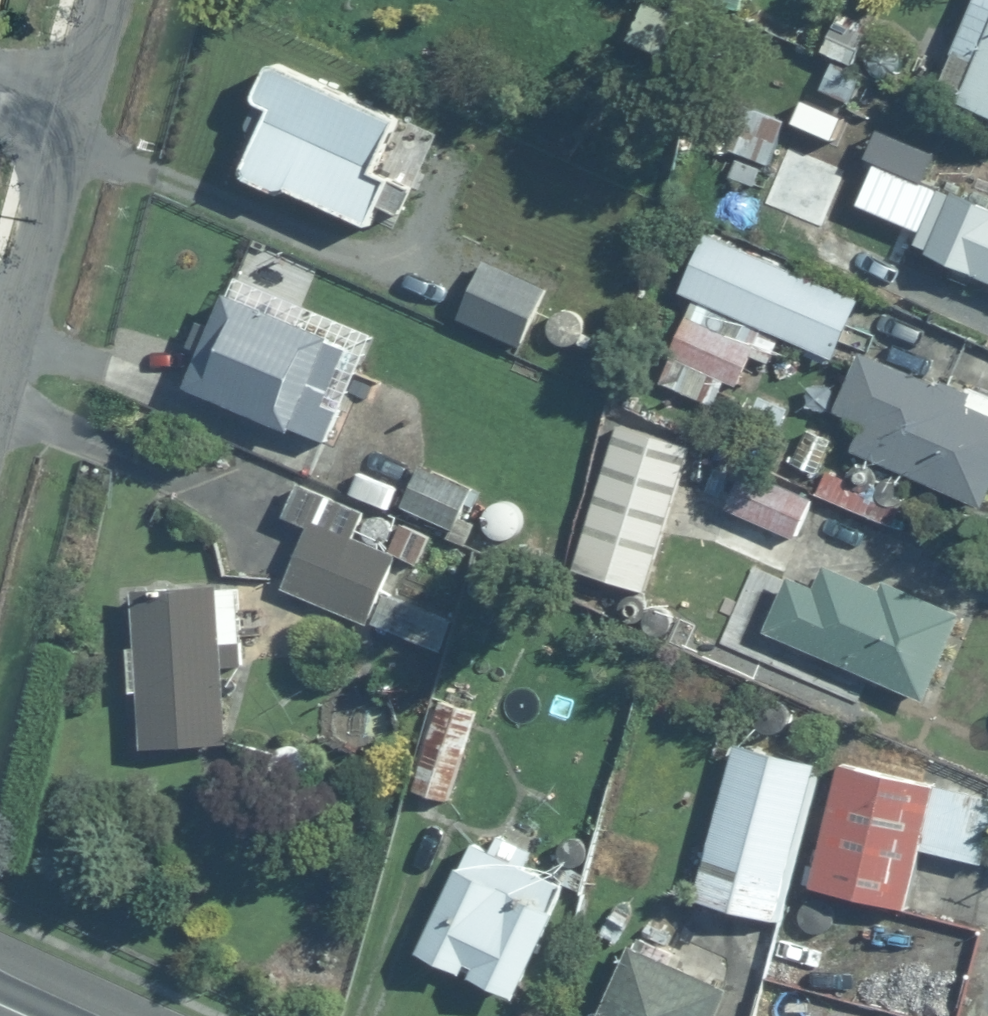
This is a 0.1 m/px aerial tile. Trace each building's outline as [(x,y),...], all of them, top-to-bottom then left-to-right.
[(958,94),(987,107),(987,0),(969,0),(949,46),(974,58),(958,94)] [(874,23),(840,6),(818,52),(831,58),(816,90),(846,104),(862,70),(853,66),(874,23)] [(401,109),(277,56),(271,53),(253,96),(268,103),(238,172),(370,228),(392,175),(376,168),(401,109)] [(861,296),(706,224),(667,310),(681,317),(653,377),(715,406),(726,382),(736,387),(752,351),(773,361),(784,339),(831,360),(861,296)] [(483,263),(458,317),(521,346),(546,293),(483,263)] [(227,284),(185,381),(329,443),(370,346),(227,284)] [(854,446),(987,506),(987,503),(987,391),(944,371),(939,384),(861,349),(833,413),(863,426),(854,446)] [(756,383),(739,418),(776,437),(794,401),(756,383)] [(690,437),(612,415),(568,570),(646,592),(690,437)] [(814,475),(832,437),(804,424),(787,463),(814,475)] [(730,499),(713,536),(780,568),(814,496),(724,454),(708,489),(730,499)] [(419,466),(401,505),(454,530),(473,491),(419,466)] [(831,466),(821,493),(870,511),(880,484),(831,466)] [(304,525),(280,580),(442,650),(456,619),(383,587),(396,556),(417,565),(432,531),(401,517),(386,552),(348,536),(361,505),(308,482),(292,520),(304,525)] [(794,570),(766,630),(924,702),(964,616),(832,556),(820,582),(794,570)] [(239,577),(135,584),(145,741),(227,736),(221,642),(243,640),(239,577)] [(482,711),(440,697),(408,788),(449,803),(482,711)] [(844,734),(812,886),(907,906),(919,848),(987,863),(987,795),(941,785),(947,756),(844,734)] [(816,756),(733,736),(696,895),(779,914),(816,756)] [(490,842),(470,834),(421,949),(517,990),(564,879),(530,864),(536,851),(494,833),(490,842)] [(631,945),(599,1015),(718,1015),(730,990),(631,945)] [(848,966),(843,990),(906,1003),(911,979),(848,966)]
